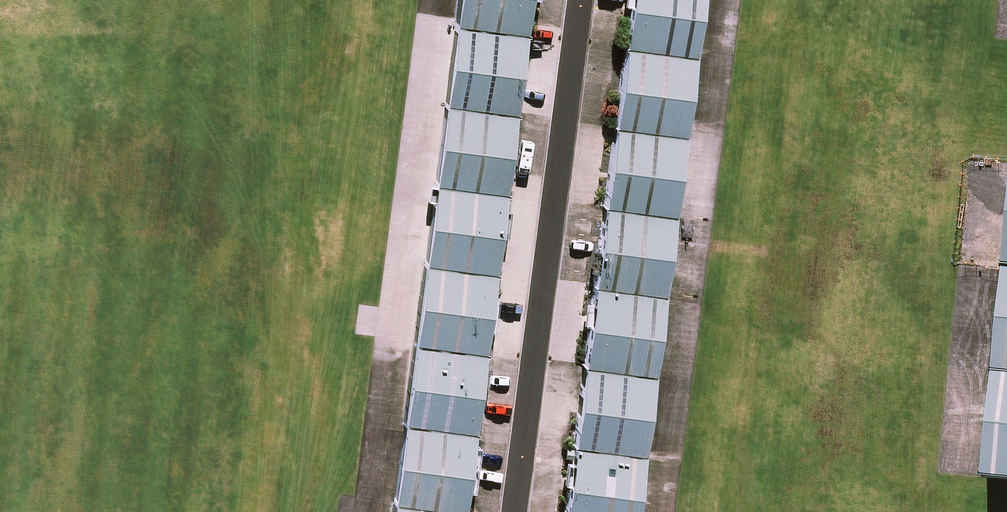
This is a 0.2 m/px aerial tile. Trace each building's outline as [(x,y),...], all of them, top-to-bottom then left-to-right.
[(533,0),(461,0),(457,29),(528,38),(533,0)] [(626,46),(696,56),(703,0),(632,0),(626,46)] [(518,118),(528,38),(457,29),(447,109),(518,118)] [(626,46),(616,126),(686,135),(696,56),(626,46)] [(508,197),(518,118),(447,109),(437,188),(508,197)] [(616,126),(605,205),(675,214),(686,135),(616,126)] [(497,277),(508,197),(437,188),(427,268),(497,277)] [(605,205),(595,285),(665,294),(675,214),(605,205)] [(487,357),(497,277),(427,268),(417,348),(487,357)] [(595,285),(584,364),(655,373),(665,294),(595,285)] [(1006,486),(1006,327),(991,477),(990,484),(1006,486)] [(477,436),(487,357),(417,348),(406,427),(477,436)] [(584,364),(574,443),(645,452),(655,373),(584,364)] [(477,436),(406,427),(396,507),(435,511),(467,511),(477,436)] [(566,511),(637,511),(645,452),(574,443),(566,511)]
